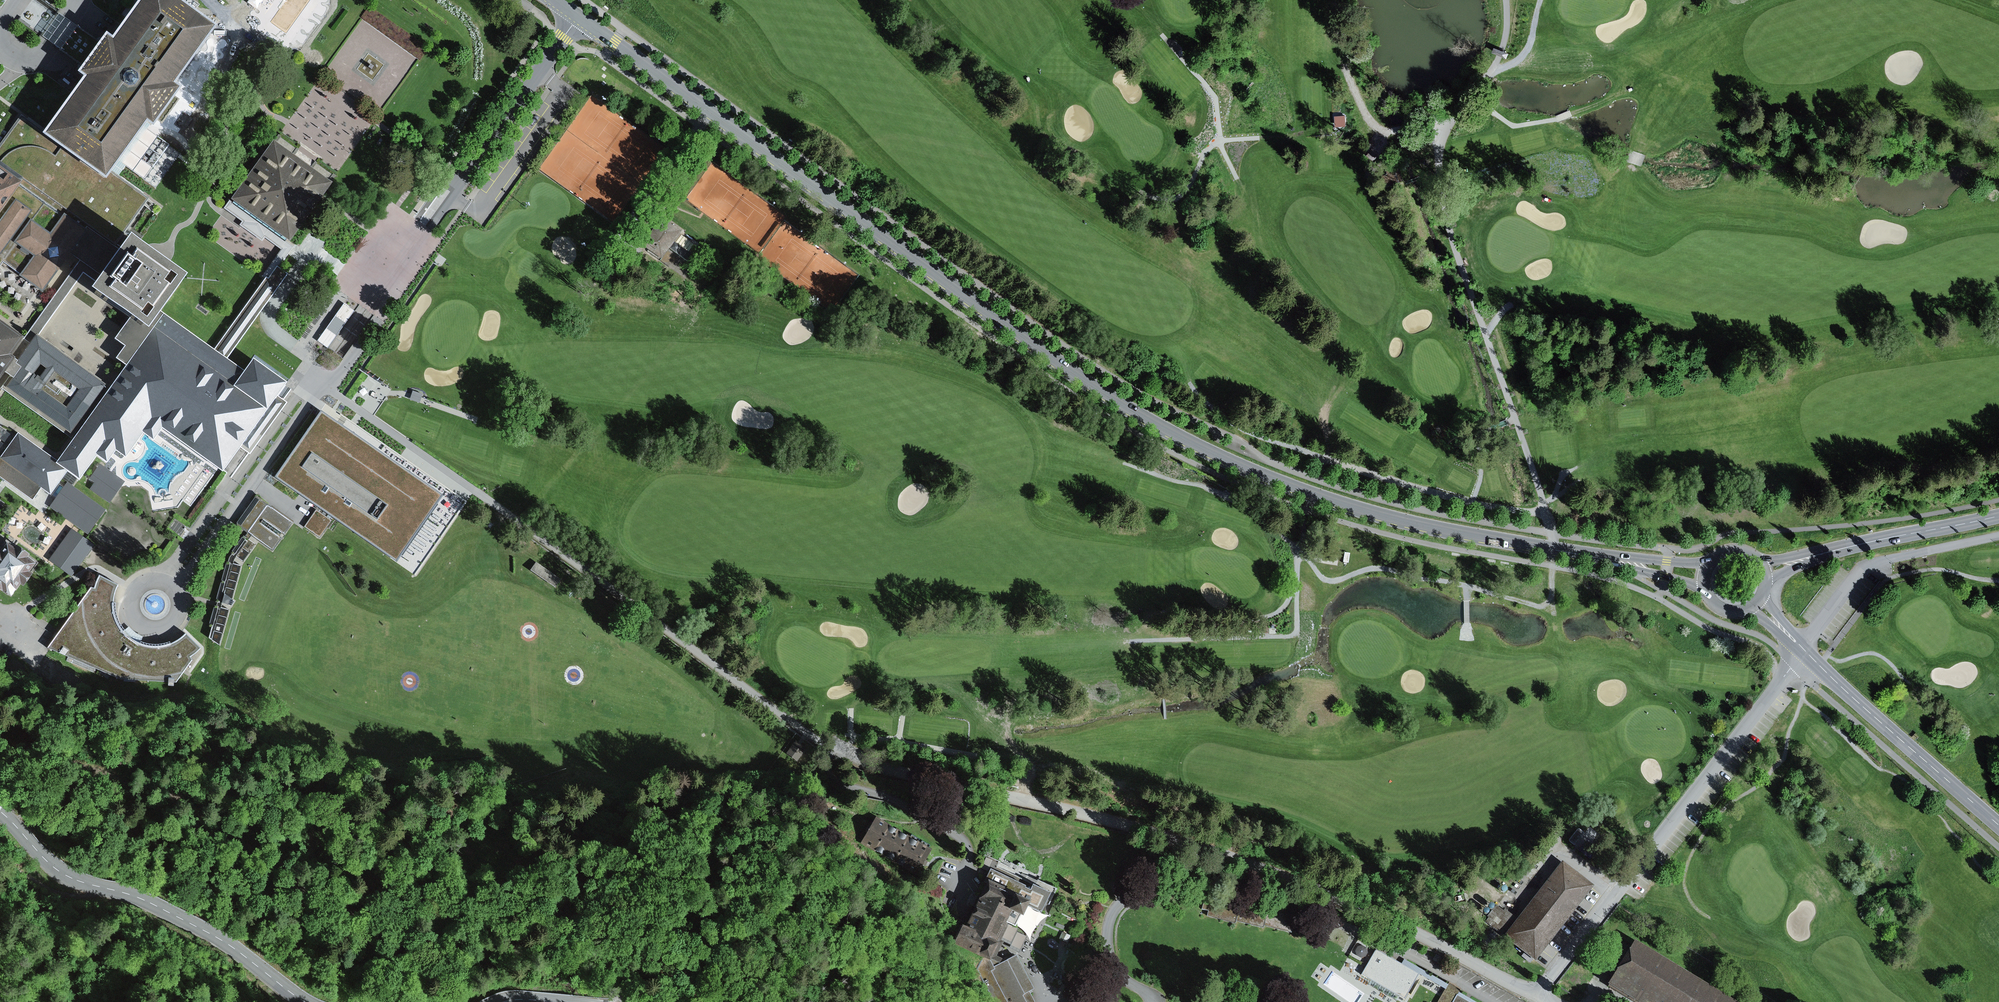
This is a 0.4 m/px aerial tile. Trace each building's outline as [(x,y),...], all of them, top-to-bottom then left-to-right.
[(172,0),(136,0),(106,41),(101,37),(97,44),(89,55),(81,65),(72,77),(79,81),(42,130),(32,142),(53,158),(94,188),(108,168),(138,128),(146,135),(155,122),(173,98),(165,92),(211,29),(184,9),(172,0)] [(59,50),(75,28),(58,15),(42,37),(59,50)] [(97,44),(75,28),(59,50),(81,65),(89,55),(97,44)] [(42,130),(18,113),(0,140),(0,173),(2,175),(8,179),(60,217),(83,233),(58,269),(68,277),(75,282),(88,290),(93,284),(121,245),(125,231),(147,198),(108,168),(94,188),(53,158),(32,142),(42,130)] [(1337,117),(1338,126),(1347,125),(1346,116),(1337,117)] [(300,165),(269,143),(264,151),(223,208),(283,250),(329,185),(300,165)] [(8,179),(2,175),(0,173),(0,191),(8,179)] [(0,223),(0,256),(32,212),(17,200),(0,223)] [(46,237),(26,223),(10,246),(30,260),(14,281),(38,298),(58,269),(83,233),(60,217),(46,237)] [(660,218),(646,239),(666,253),(668,249),(681,258),(686,251),(673,242),(681,232),(660,218)] [(226,238),(256,258),(267,243),(237,223),(226,238)] [(364,241),(359,238),(353,246),(357,250),(364,241)] [(152,267),(121,245),(93,284),(88,290),(83,298),(139,338),(149,324),(157,312),(177,285),(152,267)] [(75,282),(68,277),(30,334),(36,338),(75,282)] [(319,341),(329,348),(356,311),(346,304),(319,341)] [(55,461),(51,465),(64,475),(77,484),(95,459),(105,467),(113,455),(114,455),(123,462),(141,437),(147,441),(151,444),(154,441),(160,432),(161,433),(220,475),(245,441),(267,410),(269,408),(274,401),(284,386),(249,361),(241,372),(218,355),(157,312),(149,324),(139,338),(122,325),(110,342),(121,349),(112,361),(122,367),(55,461)] [(0,322),(0,376),(2,373),(25,339),(0,322)] [(30,334),(25,339),(2,373),(12,380),(5,390),(68,435),(103,386),(36,338),(30,334)] [(439,498),(320,415),(276,478),(395,561),(439,498)] [(64,475),(51,465),(55,461),(17,434),(0,458),(0,479),(31,502),(40,489),(49,496),(64,475)] [(110,472),(99,465),(88,480),(94,484),(90,490),(109,504),(125,483),(110,472)] [(104,511),(66,485),(50,508),(87,534),(104,511)] [(236,525),(272,552),(293,525),(255,498),(236,525)] [(315,510),(304,526),(319,537),(330,520),(315,510)] [(94,546),(71,530),(48,561),(71,577),(94,546)] [(235,557),(243,562),(254,546),(247,540),(235,557)] [(6,541),(0,550),(0,592),(10,599),(19,586),(22,588),(31,575),(29,573),(37,563),(6,541)] [(535,563),(529,571),(554,589),(560,580),(535,563)] [(240,567),(231,564),(225,588),(234,591),(240,567)] [(200,651),(184,636),(176,642),(165,647),(151,649),(137,645),(128,640),(124,637),(116,629),(113,620),(110,609),(112,598),(116,587),(97,578),(93,591),(89,589),(47,648),(113,680),(175,683),(191,662),(188,659),(200,651)] [(222,635),(229,610),(220,608),(213,632),(222,635)] [(926,849),(875,820),(861,845),(912,874),(926,849)] [(1583,823),(1569,841),(1584,853),(1598,835),(1583,823)] [(1501,937),(1532,962),(1593,887),(1561,861),(1515,918),(1502,934),(1501,937)] [(1025,887),(990,871),(969,916),(1005,933),(1008,925),(1015,928),(1025,906),(1040,914),(1049,895),(1032,887),(1030,892),(1024,889),(1025,887)] [(1504,911),(1496,905),(1487,917),(1489,918),(1486,921),(1502,934),(1515,918),(1505,910),(1504,911)] [(991,972),(995,970),(993,967),(1005,961),(996,957),(1002,942),(1000,941),(1002,936),(1005,933),(969,916),(967,920),(964,928),(960,926),(948,954),(977,967),(995,1001),(1006,1001),(991,972)] [(1605,986),(1630,1001),(1727,1001),(1631,943),(1605,986)] [(1357,946),(1354,951),(1355,956),(1360,958),(1365,957),(1367,952),(1366,948),(1362,946),(1357,946)] [(1361,976),(1404,1000),(1418,975),(1401,966),(1375,951),(1361,976)] [(1028,993),(1033,990),(1016,956),(1005,961),(993,967),(995,970),(991,972),(1006,1001),(1033,1001),(1028,993)] [(1404,960),(1401,966),(1418,975),(1445,991),(1448,985),(1404,960)] [(1449,983),(1448,985),(1445,991),(1438,1001),(1469,1001),(1457,995),(1458,993),(1460,990),(1449,983)] [(1458,993),(1457,995),(1469,1001),(1475,1001),(1458,993)]
